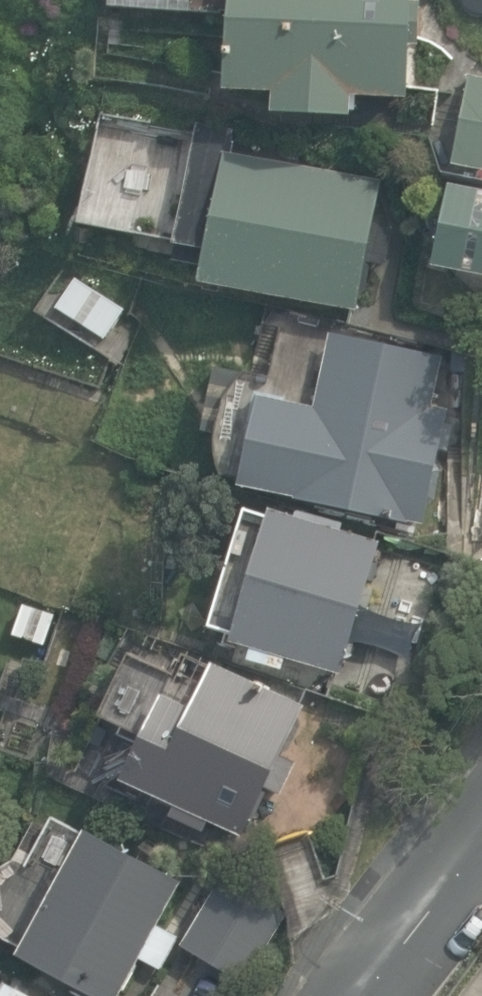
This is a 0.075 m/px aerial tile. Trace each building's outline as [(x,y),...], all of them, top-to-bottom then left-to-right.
[(195,11),(195,0),(114,0),(114,6),(195,11)] [(354,116),(355,96),(410,98),(414,0),(231,0),(228,91),(276,93),(276,113),(354,116)] [(481,167),(481,76),(473,74),(455,161),(481,167)] [(205,281),(362,308),(365,291),(369,288),(373,266),(370,261),(389,264),(395,226),(378,223),(385,180),(227,152),(216,214),(202,212),(197,239),(212,241),(205,281)] [(450,191),(442,240),(481,247),(481,197),(450,191)] [(442,358),(328,335),(313,409),(255,397),(237,488),(428,526),(451,410),(432,406),(442,358)] [(288,655),(344,671),(360,619),(367,621),(376,588),(369,586),(382,542),(273,509),(234,639),(257,645),(253,657),(285,667),(288,655)] [(25,604),(14,635),(46,647),(57,615),(25,604)] [(306,707),(186,653),(177,674),(134,655),(107,716),(145,733),(123,782),(174,805),(170,814),(203,829),(208,818),(247,835),(267,790),(281,796),(297,762),(284,756),(306,707)] [(101,995),(121,995),(144,955),(165,967),(182,936),(160,924),(184,881),(116,844),(91,830),(23,952),(101,995)] [(185,944),(247,981),(289,911),(227,874),(185,944)] [(8,982),(0,995),(33,995),(8,982)]
